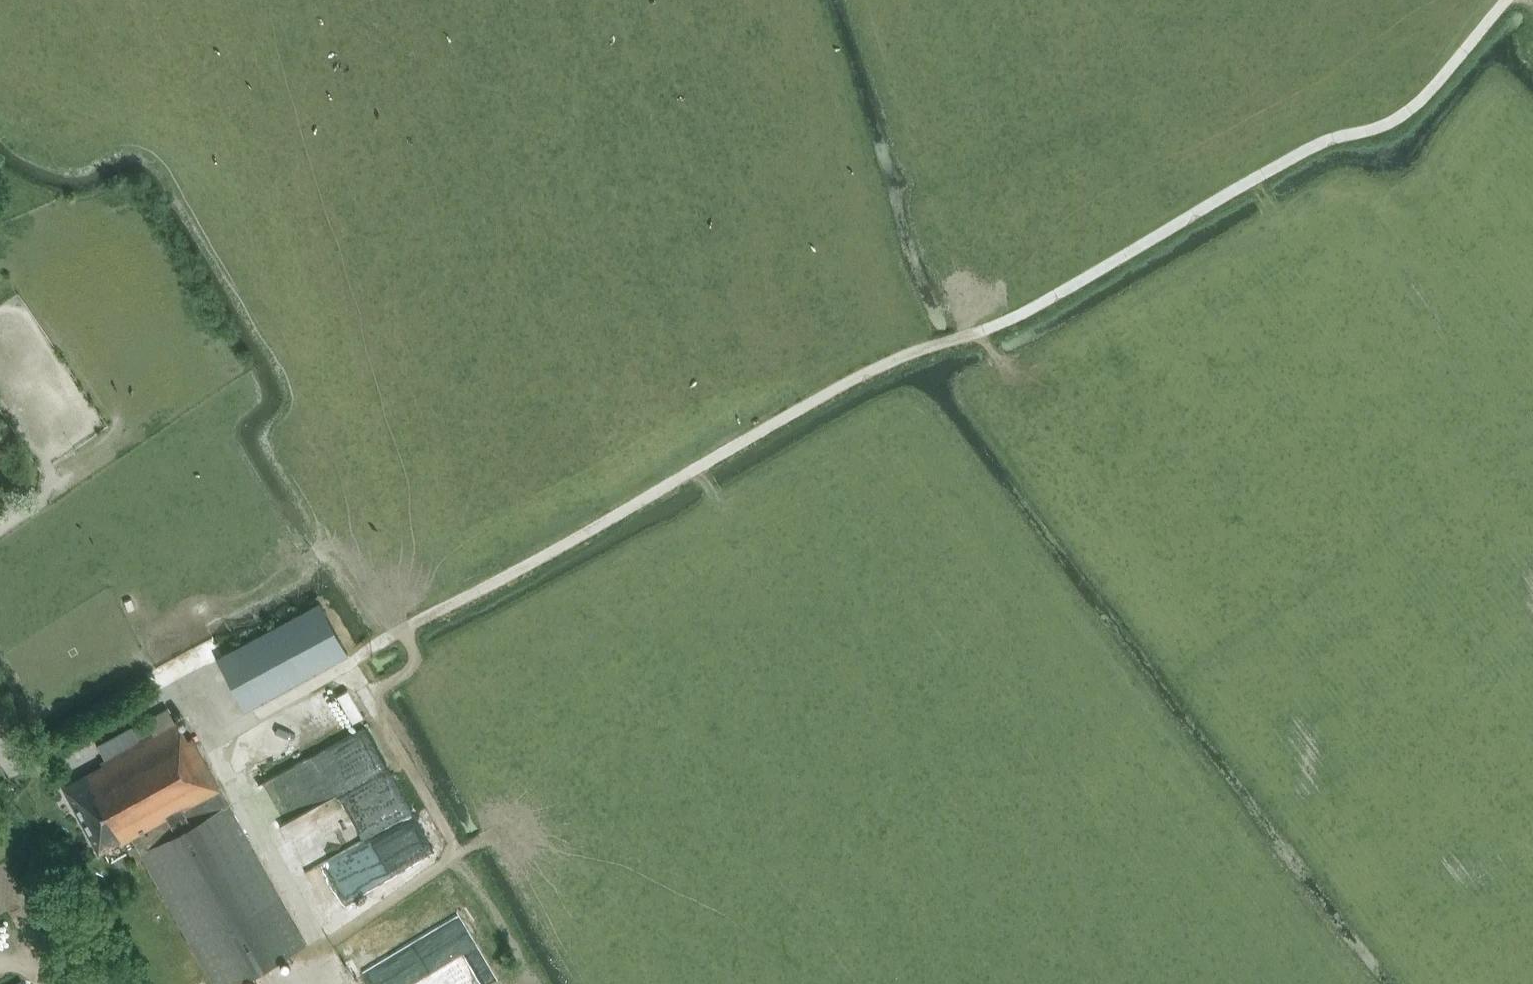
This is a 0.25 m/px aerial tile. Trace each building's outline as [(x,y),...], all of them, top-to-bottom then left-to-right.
[(348,653),(320,602),(217,658),(245,709),(348,653)] [(133,838),(192,946),(213,983),(234,983),(305,944),(220,790),(191,737),(187,740),(177,720),(175,722),(167,708),(131,728),(131,729),(98,748),(105,760),(101,762),(103,766),(64,787),(99,852),(121,840),(123,843),(133,838)] [(288,826),(308,864),(327,854),(306,816),(288,826)]
